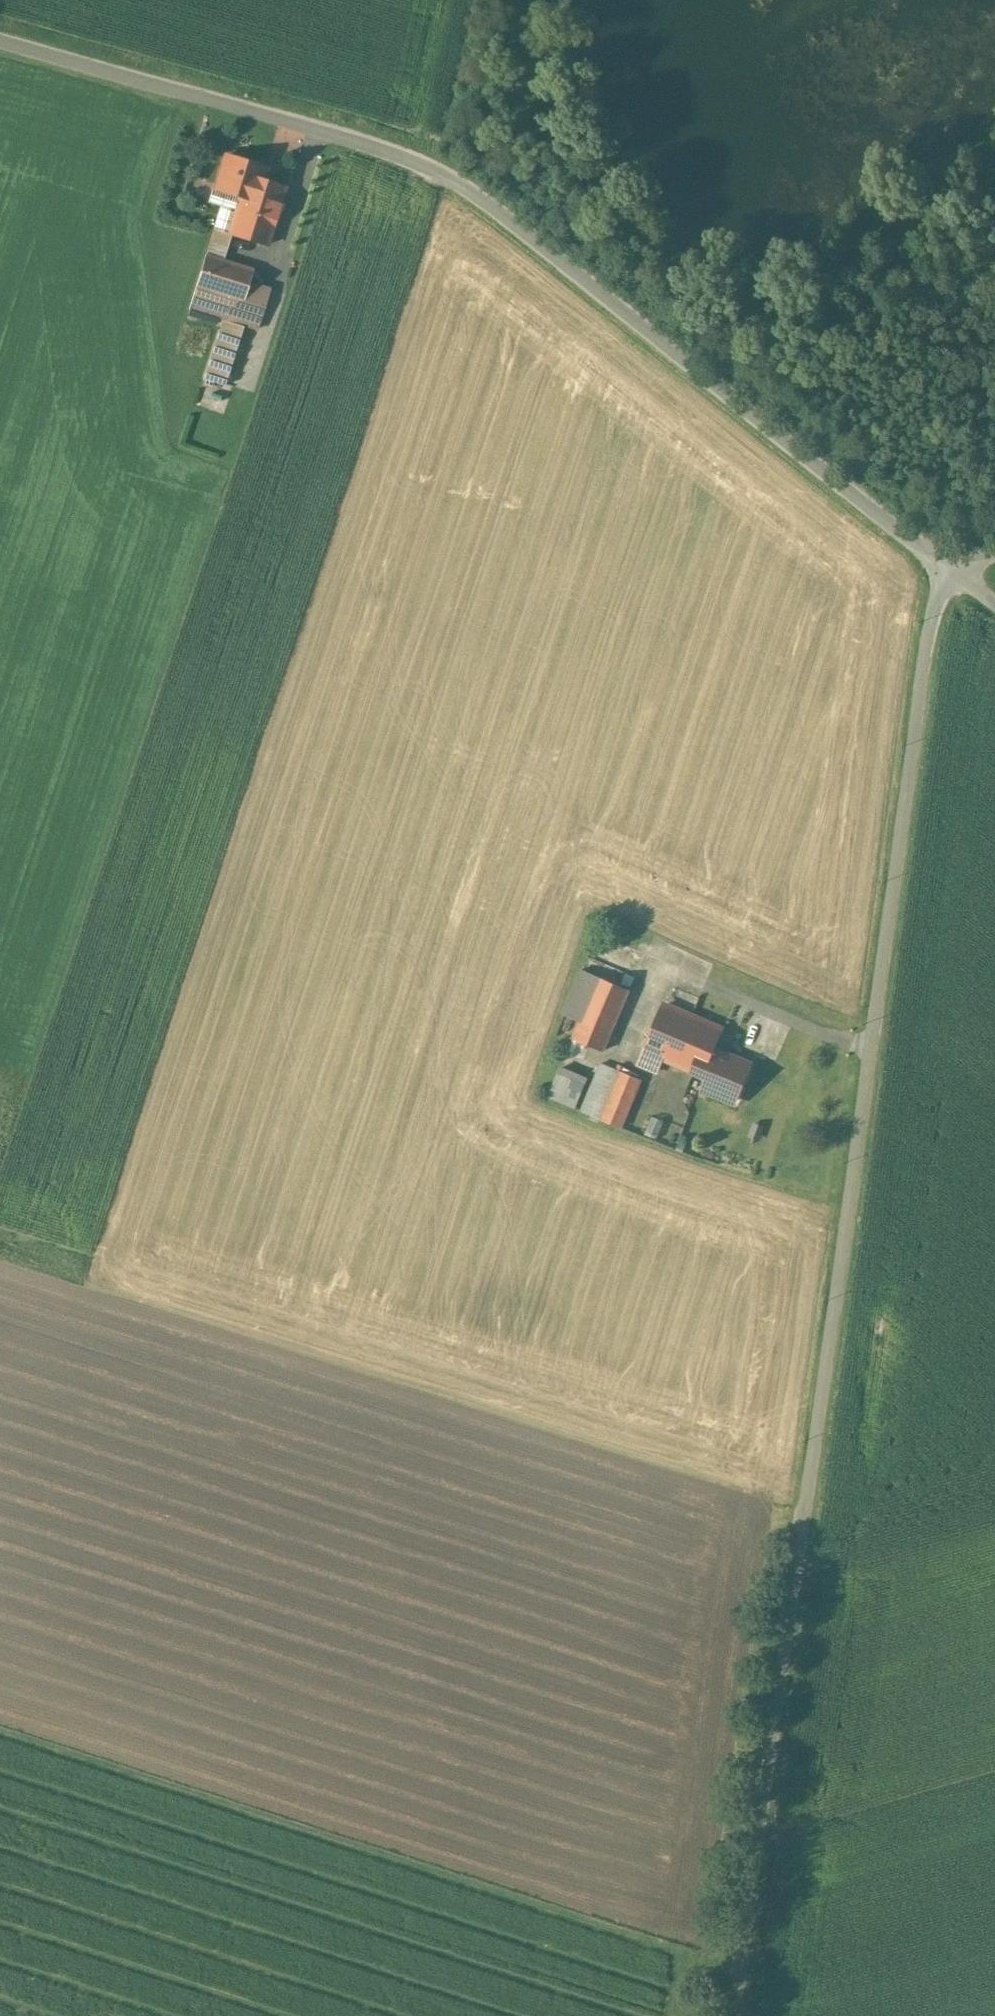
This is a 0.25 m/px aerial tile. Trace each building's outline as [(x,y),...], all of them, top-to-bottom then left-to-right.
[(284,188),(260,181),(264,168),(225,156),(215,188),(212,187),(207,203),(219,207),(216,216),(212,228),(213,229),(231,234),(266,245),(284,188)] [(231,234),(213,229),(204,255),(222,261),(231,234)] [(222,261),(204,255),(188,307),(222,318),(243,325),(257,329),(269,289),(248,282),(251,270),(222,261)] [(222,318),(203,379),(224,386),(243,325),(222,318)] [(195,417),(205,421),(210,407),(199,404),(195,417)] [(599,977),(581,969),(562,1014),(580,1021),(599,977)] [(628,989),(599,977),(580,1021),(573,1038),(602,1050),(628,989)] [(691,1017),(665,1005),(665,1004),(645,1050),(693,1071),(703,1046),(711,1049),(720,1028),(692,1016),(691,1017)] [(711,1049),(703,1046),(693,1071),(708,1077),(704,1089),(734,1101),(749,1065),(711,1049)] [(617,1069),(601,1063),(581,1111),(620,1127),(639,1078),(621,1071),(623,1066),(619,1064),(617,1069)] [(587,1078),(560,1067),(548,1096),(575,1107),(587,1078)]
